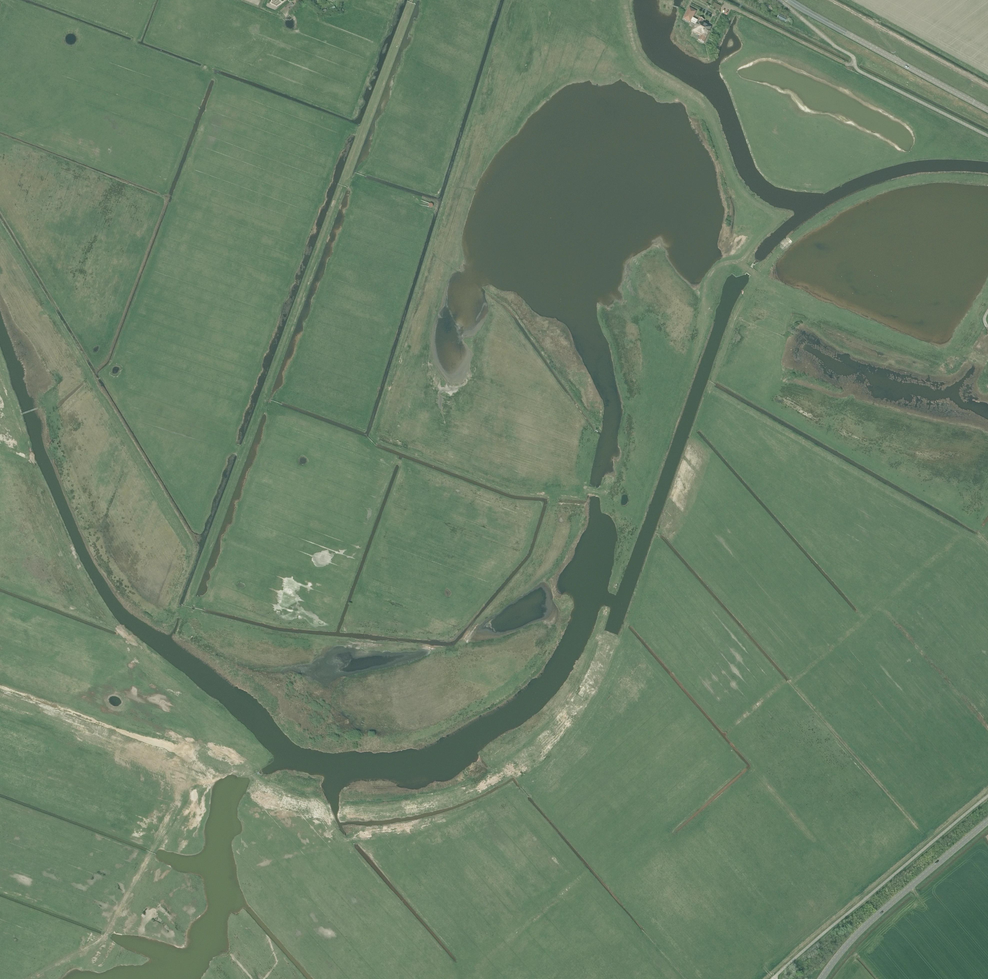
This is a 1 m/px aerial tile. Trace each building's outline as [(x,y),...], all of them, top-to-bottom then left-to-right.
[(693,18),(696,11),(689,8),(684,19),(690,22),(691,21),(696,24),(692,31),(701,36),(699,40),(703,43),(709,32),(709,31),(711,27),(702,22),(703,21),(699,19),(698,20),(693,18)]
